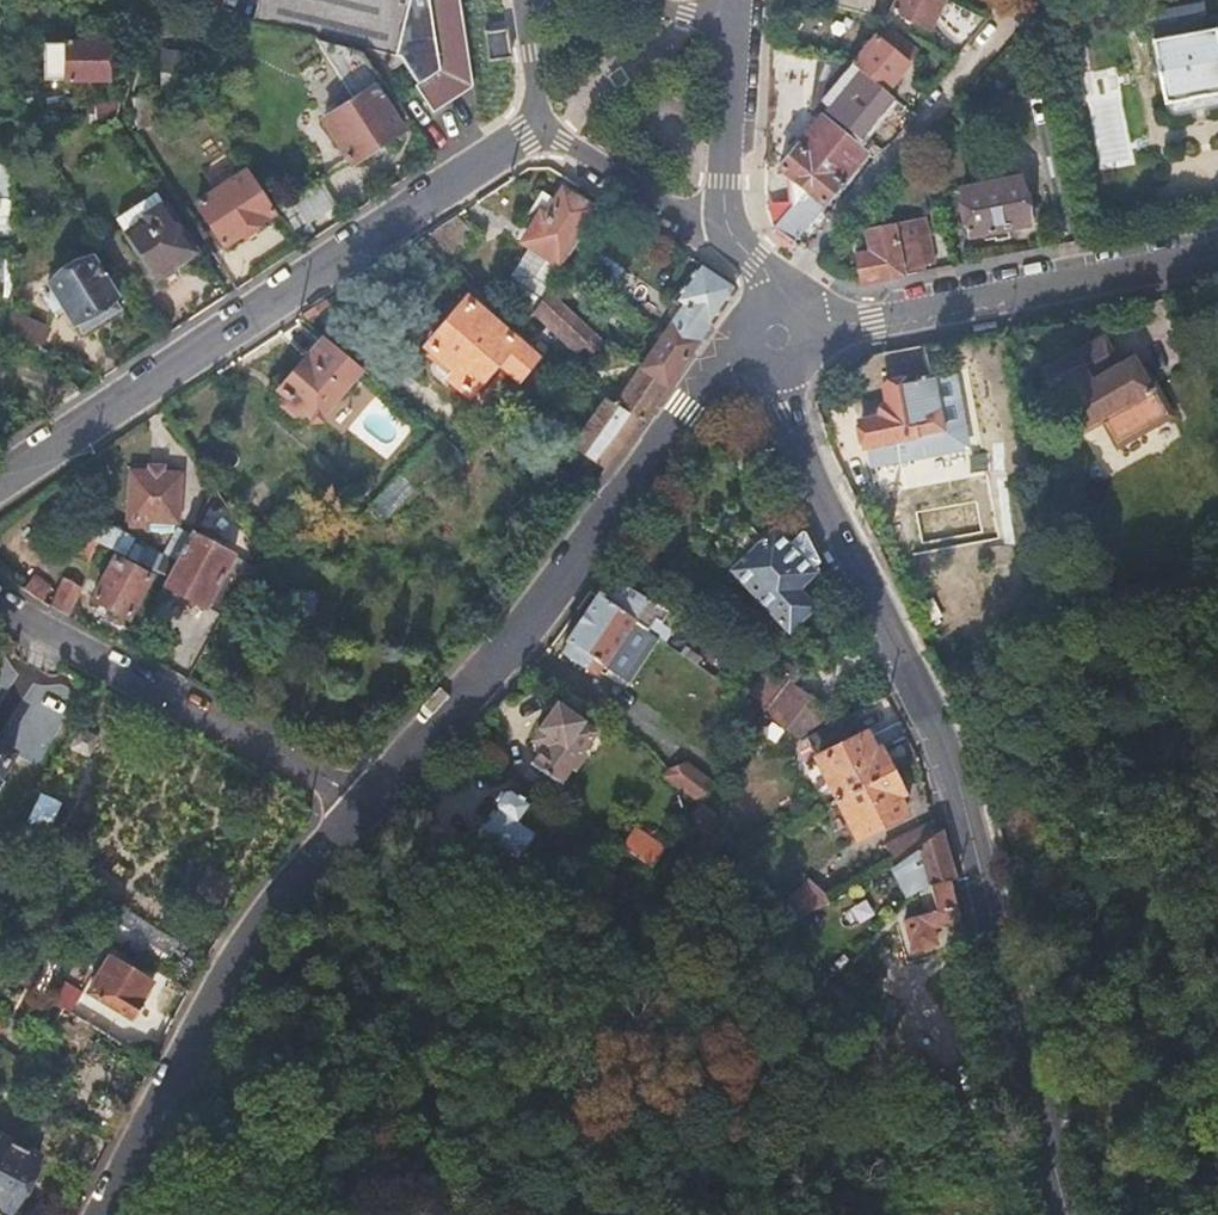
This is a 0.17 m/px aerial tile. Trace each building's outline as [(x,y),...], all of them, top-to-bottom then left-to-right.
[(477,88),(463,0),(259,0),(254,22),(320,37),(366,46),(385,77),(407,64),(421,88),(419,89),(435,114),(477,88)] [(871,16),(876,0),(811,0),(871,16)] [(893,14),(932,33),(947,1),(945,0),(900,0),(893,14)] [(1160,14),(1165,42),(1212,33),(1208,6),(1160,14)] [(488,34),(492,57),(514,56),(510,30),(488,34)] [(1165,42),(1158,43),(1169,104),(1217,94),(1217,32),(1212,33),(1165,42)] [(377,87),(387,80),(385,77),(366,46),(320,37),(359,98),(328,118),(355,162),(406,130),(377,87)] [(879,38),(857,67),(875,83),(888,94),(911,64),(879,38)] [(114,46),(72,45),(71,78),(113,79),(114,46)] [(888,94),(875,83),(856,107),(885,132),(905,108),(888,94)] [(162,127),(157,96),(139,99),(144,131),(162,127)] [(794,208),(777,231),(797,245),(825,210),(825,205),(867,154),(824,120),(783,170),(793,179),(794,208)] [(1210,147),(1209,125),(1178,126),(1179,149),(1210,147)] [(214,190),(238,175),(226,155),(201,170),(214,190)] [(9,162),(0,162),(0,226),(7,226),(9,162)] [(278,218),(251,174),(200,206),(229,250),(278,218)] [(966,192),(974,237),(1029,227),(1020,182),(1006,184),(1004,179),(979,182),(981,189),(966,192)] [(546,223),(536,240),(563,257),(594,209),(565,192),(557,204),(552,201),(541,220),(546,223)] [(197,251),(167,205),(141,221),(143,225),(129,233),(157,276),(197,251)] [(913,275),(924,273),(919,240),(900,243),(897,228),(871,233),(874,252),(860,255),(866,284),(913,275)] [(119,299),(93,255),(49,282),(53,293),(43,298),(52,312),(62,306),(74,327),(76,325),(83,335),(120,311),(115,301),(119,299)] [(651,415),(737,288),(702,266),(677,304),(685,309),(617,405),(608,401),(574,448),(609,471),(644,425),(651,415)] [(552,294),(540,315),(578,351),(585,346),(599,357),(608,349),(552,294)] [(435,349),(432,355),(455,374),(453,379),(482,403),(510,371),(521,378),(536,356),(470,300),(434,347),(435,349)] [(13,334),(39,348),(48,328),(14,310),(13,334)] [(366,372),(325,338),(285,387),(318,414),(317,419),(326,421),(327,416),(366,372)] [(1104,418),(1121,446),(1177,415),(1148,365),(1129,376),(1107,339),(1048,372),(1083,429),(1104,418)] [(881,420),(864,424),(872,466),(972,446),(962,402),(942,405),(936,378),(887,388),(890,406),(884,414),(881,420)] [(182,473),(135,472),(133,518),(180,521),(182,473)] [(374,507),(388,521),(417,490),(403,479),(377,504),(374,507)] [(85,535),(99,542),(118,552),(126,535),(93,519),(85,535)] [(179,558),(192,534),(182,529),(168,553),(179,558)] [(815,566),(821,565),(805,532),(790,544),(779,531),(766,541),(754,531),(734,549),(745,561),(734,571),(789,632),(816,608),(800,590),(817,572),(815,569),(815,566)] [(164,586),(223,618),(250,565),(192,534),(179,558),(177,561),(169,577),(164,586)] [(85,535),(75,557),(88,563),(99,542),(85,535)] [(118,552),(127,556),(132,544),(133,539),(126,535),(118,552)] [(127,556),(169,577),(177,561),(148,546),(147,551),(132,544),(127,556)] [(116,559),(96,601),(131,618),(150,576),(116,559)] [(24,589),(50,606),(58,589),(34,571),(24,589)] [(669,613),(613,578),(607,587),(600,599),(637,622),(651,631),(661,616),(665,619),(669,613)] [(66,615),(69,616),(85,589),(63,580),(58,589),(50,606),(66,615)] [(637,622),(600,599),(577,634),(564,654),(601,676),(637,622)] [(772,709),(791,682),(775,669),(755,696),(772,709)] [(767,716),(805,744),(843,723),(791,682),(772,709),(770,712),(767,716)] [(539,743),(546,748),(536,766),(562,784),(574,768),(582,772),(590,758),(583,753),(596,733),(561,709),(539,743)] [(815,752),(862,725),(857,715),(843,723),(805,744),(815,752)] [(876,754),(862,725),(815,752),(840,801),(893,774),(883,753),(876,754)] [(102,737),(80,726),(68,751),(90,762),(102,737)] [(16,752),(0,741),(0,779),(16,752)] [(687,762),(671,770),(666,781),(699,804),(715,783),(687,762)] [(903,794),(893,774),(840,801),(859,839),(906,815),(897,797),(903,794)] [(521,863),(537,836),(523,825),(534,806),(513,792),(505,792),(495,806),(497,809),(476,840),(501,856),(504,852),(521,863)] [(686,823),(697,831),(708,815),(697,807),(692,814),(686,823)] [(941,833),(937,820),(888,846),(898,865),(908,859),(941,833)] [(636,830),(622,849),(652,870),(666,850),(636,830)] [(944,833),(941,833),(908,859),(927,889),(934,887),(951,883),(957,881),(949,850),(944,833)] [(805,919),(830,904),(825,894),(812,883),(786,905),(805,919)] [(959,923),(951,883),(934,887),(940,912),(928,915),(907,921),(915,955),(941,948),(936,929),(959,923)] [(934,887),(927,889),(924,890),(923,897),(928,915),(940,912),(934,887)] [(836,910),(843,928),(878,915),(871,897),(836,910)] [(807,960),(787,945),(771,967),(790,985),(807,960)] [(153,985),(113,962),(91,995),(133,1020),(148,995),(151,988),(153,985)] [(869,1016),(836,984),(814,1006),(850,1039),(867,1056),(877,1047),(879,1045),(861,1027),(869,1016)] [(90,1001),(67,988),(59,1001),(81,1016),(90,1001)] [(13,1214),(14,1214),(41,1159),(0,1139),(0,1209),(13,1214)]
